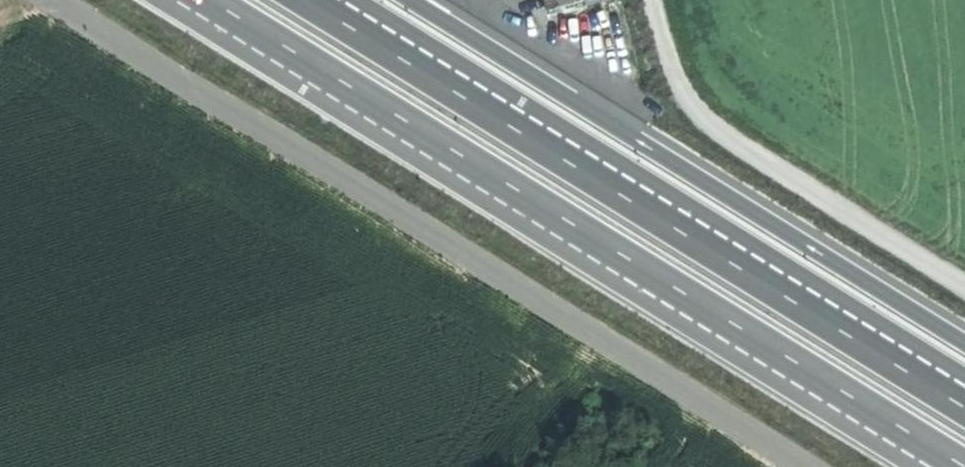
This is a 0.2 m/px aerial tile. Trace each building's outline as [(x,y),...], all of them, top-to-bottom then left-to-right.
[(561,0),(550,0),(546,1),(551,24),(566,20),(561,0)]
